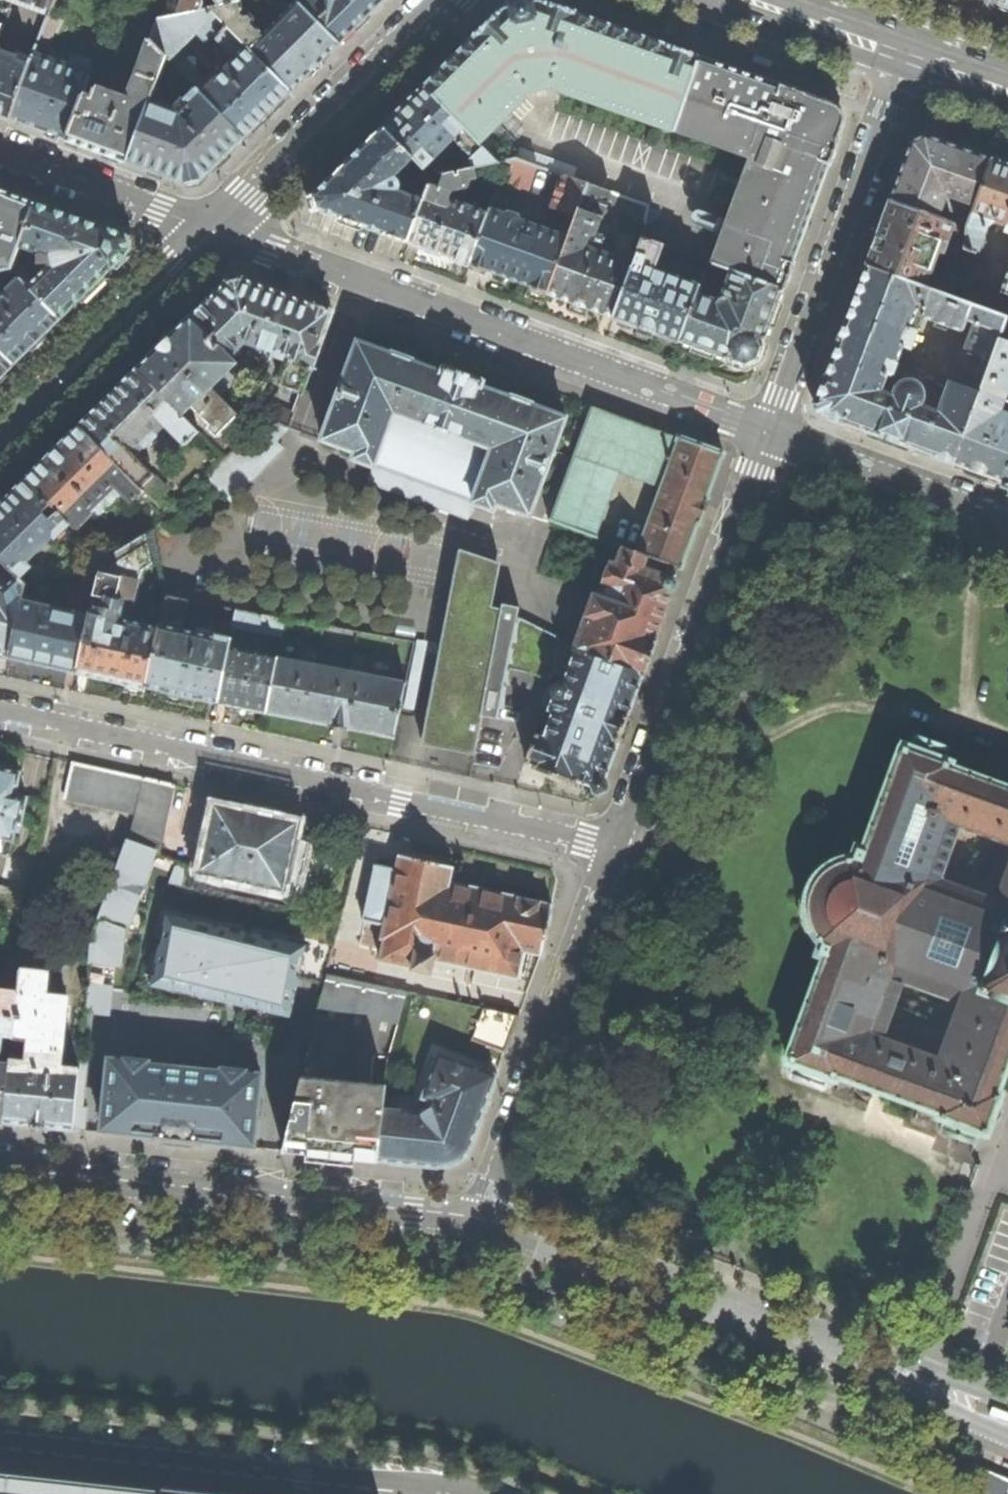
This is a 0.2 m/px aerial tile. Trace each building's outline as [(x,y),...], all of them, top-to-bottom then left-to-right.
[(49,13),(54,0),(11,0),(49,13)] [(179,16),(200,11),(203,0),(184,0),(179,16)] [(303,7),(339,44),(374,9),(384,0),(311,0),(303,7)] [(424,87),(479,143),(523,99),(520,95),(528,88),(531,92),(533,91),(551,87),(551,83),(561,86),(560,90),(674,130),(699,57),(538,0),(512,0),(434,77),(424,87)] [(317,66),(339,44),(303,7),(297,2),(287,12),(288,13),(264,36),(253,26),(254,20),(250,16),(243,17),(241,2),(216,7),(209,9),(248,48),(291,92),(317,66)] [(8,9),(0,5),(0,31),(8,9)] [(227,69),(248,48),(209,9),(200,11),(179,16),(158,19),(150,41),(165,56),(197,89),(202,94),(216,80),(211,75),(206,80),(178,51),(197,33),(220,55),(217,58),(227,69)] [(165,56),(150,41),(137,71),(131,90),(134,99),(128,101),(95,89),(92,91),(90,98),(82,96),(66,140),(94,150),(127,162),(149,102),(165,56)] [(291,92),(248,48),(227,69),(216,80),(202,94),(244,137),(268,114),(291,92)] [(10,119),(29,65),(15,60),(16,58),(14,55),(0,50),(0,116),(10,119)] [(771,62),(772,58),(752,51),(749,59),(764,64),(769,66),(771,62)] [(14,121),(66,140),(82,96),(95,61),(71,52),(68,62),(58,59),(57,63),(33,55),(29,65),(10,119),(14,121)] [(764,80),(699,57),(674,130),(750,158),(712,264),(731,270),(783,289),(789,273),(845,120),(839,106),(764,80)] [(406,105),(383,128),(414,158),(425,169),(454,139),(471,156),(461,159),(464,170),(476,167),(498,163),(479,143),(424,87),(406,105)] [(219,163),(244,137),(202,94),(197,89),(186,100),(190,104),(179,113),(149,102),(127,162),(186,183),(201,180),(219,163)] [(315,195),(318,210),(362,226),(408,243),(408,242),(424,200),(399,190),(399,186),(398,182),(395,178),(414,158),(383,128),(349,161),(315,195)] [(911,143),(890,201),(938,218),(946,196),(974,206),(991,159),(954,147),(925,136),(911,143)] [(507,161),(499,184),(528,194),(538,167),(516,159),(507,161)] [(991,159),(974,206),(966,228),(964,250),(976,254),(986,226),(992,221),(1006,226),(1004,232),(1007,233),(1007,165),(991,159)] [(453,259),(469,265),(487,216),(448,200),(452,191),(467,187),(470,179),(478,178),(476,167),(464,170),(433,177),(424,200),(408,242),(438,252),(454,258),(453,259)] [(529,287),(547,294),(588,184),(564,176),(552,209),(568,214),(561,236),(519,220),(518,217),(509,213),(504,214),(490,209),(487,216),(469,265),(488,272),(488,271),(508,278),(529,286),(529,287)] [(579,305),(613,317),(633,263),(585,246),(589,236),(596,234),(608,200),(612,202),(614,209),(645,222),(648,206),(588,184),(547,294),(579,305)] [(11,269),(19,246),(35,202),(0,190),(0,271),(11,269)] [(878,233),(866,266),(924,287),(940,240),(945,242),(952,223),(938,218),(890,201),(878,233)] [(127,236),(35,202),(19,246),(42,254),(41,256),(38,256),(38,264),(47,264),(50,266),(29,287),(60,319),(94,286),(130,251),(127,236)] [(648,330),(679,341),(696,294),(699,285),(655,269),(663,246),(642,238),(633,263),(613,317),(648,330)] [(853,303),(839,341),(896,362),(901,347),(907,349),(911,348),(916,335),(914,331),(909,329),(917,308),(922,310),(921,314),(922,317),(959,331),(963,330),(967,321),(975,324),(953,383),(979,393),(998,339),(1000,334),(1004,322),(1006,317),(969,304),(960,300),(924,287),(866,266),(853,303)] [(772,320),(783,289),(731,270),(721,298),(717,301),(696,294),(679,341),(731,360),(732,362),(744,366),(750,363),(756,360),(757,360),(772,320)] [(1002,291),(977,282),(969,304),(1006,317),(1007,318),(1007,273),(1002,291)] [(60,319),(29,287),(20,278),(0,298),(0,351),(14,365),(42,337),(60,319)] [(213,295),(190,318),(230,358),(244,344),(247,342),(253,342),(259,344),(261,348),(276,354),(275,357),(289,363),(280,387),(302,395),(333,311),(287,294),(241,278),(227,281),(213,295)] [(163,344),(137,370),(181,414),(190,405),(210,425),(207,427),(217,436),(236,417),(217,398),(208,391),(214,393),(220,393),(234,379),(226,373),(236,364),(230,358),(190,318),(163,344)] [(1001,481),(1007,463),(1007,416),(991,410),(993,406),(1003,403),(1006,394),(1007,395),(1007,342),(998,339),(979,393),(953,463),(976,472),(1001,481)] [(541,482),(552,452),(554,452),(566,418),(532,405),(531,402),(520,398),(512,395),(511,397),(482,386),(484,381),(444,367),(442,372),(412,361),(412,360),(394,353),(392,354),(358,341),(345,375),(347,376),(335,407),(334,407),(322,440),(355,453),(353,460),(371,467),(366,483),(468,520),(474,504),(494,511),(497,504),(530,516),(542,483),(541,482)] [(883,437),(953,463),(979,393),(953,383),(950,382),(938,413),(920,406),(923,399),(923,397),(923,394),(922,390),(921,388),(920,387),(916,384),(914,383),(910,382),(906,382),(902,383),(899,385),(896,388),(893,396),(879,392),(886,373),(890,374),(891,373),(896,362),(839,341),(817,400),(823,415),(883,437)] [(14,365),(0,351),(0,379),(9,370),(14,365)] [(248,354),(237,365),(255,383),(266,372),(248,354)] [(109,398),(80,426),(144,492),(155,503),(167,491),(133,454),(143,445),(145,447),(148,447),(157,438),(157,435),(155,433),(165,424),(186,445),(199,433),(181,414),(137,370),(109,398)] [(296,413),(262,402),(264,419),(288,427),(290,427),(296,413)] [(722,453),(592,406),(550,520),(590,535),(614,471),(660,488),(637,551),(658,559),(680,567),(703,507),(722,453)] [(276,441),(288,427),(264,419),(259,424),(260,425),(276,441)] [(282,447),(276,441),(260,425),(225,460),(248,482),(282,447)] [(52,454),(27,479),(51,504),(58,512),(70,523),(75,529),(92,513),(89,511),(116,483),(134,502),(144,492),(80,426),(52,454)] [(18,577),(20,578),(31,567),(27,562),(54,535),(55,536),(57,536),(70,523),(58,512),(51,519),(44,512),(51,504),(27,479),(0,505),(0,559),(18,577)] [(146,689),(146,687),(158,628),(121,620),(124,604),(134,606),(142,571),(158,562),(152,532),(106,560),(101,563),(94,598),(106,600),(103,616),(90,613),(90,616),(78,671),(78,672),(112,680),(124,683),(124,684),(146,689)] [(658,630),(675,583),(672,579),(661,574),(654,571),(658,559),(637,551),(622,547),(615,566),(613,566),(610,567),(605,581),(606,584),(609,585),(607,590),(599,588),(597,590),(595,595),(594,595),(575,649),(574,650),(641,675),(658,630)] [(553,674),(560,642),(517,620),(519,607),(502,603),(501,609),(492,606),(500,563),(460,549),(422,745),(474,755),(482,716),(496,719),(507,669),(552,678),(553,674)] [(9,656),(22,601),(25,584),(20,578),(18,577),(6,589),(0,588),(0,656),(7,658),(9,656)] [(182,694),(218,702),(229,647),(231,637),(217,634),(216,637),(182,629),(188,601),(165,596),(158,628),(146,687),(182,694)] [(44,664),(78,671),(90,616),(22,601),(9,656),(44,664)] [(236,610),(234,627),(282,636),(285,619),(236,610)] [(427,642),(417,640),(404,705),(414,707),(427,642)] [(560,642),(553,674),(567,678),(564,685),(559,684),(556,686),(553,689),(552,693),(554,697),(550,710),(552,711),(554,714),(545,738),(535,735),(525,761),(534,765),(534,768),(552,775),(573,782),(574,779),(591,785),(603,780),(621,729),(623,725),(641,675),(574,650),(575,649),(560,642)] [(244,708),(268,712),(278,657),(229,647),(218,702),(244,708)] [(347,728),(393,737),(400,707),(406,682),(278,657),(268,712),(330,724),(330,726),(337,728),(346,729),(347,728)] [(999,1090),(1007,1064),(1007,861),(994,898),(940,879),(959,826),(1007,843),(1007,777),(1005,776),(942,754),(947,738),(916,728),(910,745),(902,742),(900,746),(899,746),(863,846),(855,843),(851,855),(845,856),(838,857),(833,860),(827,863),(823,866),(818,871),(813,876),(810,881),(807,887),(805,892),(804,898),(803,904),(804,914),(806,922),(809,930),(813,937),(819,943),(815,955),(822,957),(786,1057),(787,1057),(785,1062),(793,1065),(790,1075),(825,1088),(828,1078),(837,1081),(838,1076),(937,1112),(936,1116),(944,1119),(940,1130),(975,1142),(978,1132),(987,1135),(995,1114),(1003,1091),(999,1090)] [(142,777),(72,763),(64,796),(135,810),(142,777)] [(9,855),(12,840),(13,840),(17,820),(22,821),(27,797),(15,794),(20,772),(0,767),(0,853),(9,855)] [(132,830),(126,843),(152,853),(157,855),(172,785),(144,779),(142,777),(135,810),(132,830)] [(256,813),(214,803),(199,872),(284,890),(284,889),(296,892),(300,874),(301,875),(308,842),(295,839),(299,822),(256,813)] [(152,853),(126,843),(92,937),(89,964),(121,967),(126,930),(125,929),(152,853)] [(396,869),(375,865),(363,920),(384,924),(381,939),(383,939),(379,960),(412,967),(412,968),(429,971),(432,959),(519,978),(524,951),(541,955),(542,949),(546,931),(552,904),(449,882),(452,867),(399,856),(396,869)] [(306,944),(166,913),(150,985),(239,1005),(290,1016),(306,944)] [(36,1125),(72,1129),(78,1068),(60,1067),(67,998),(46,995),(48,973),(19,969),(17,992),(13,1037),(12,1038),(26,1040),(24,1058),(11,1057),(10,1061),(4,1122),(36,1125)] [(327,974),(318,1008),(398,1026),(408,992),(327,974)] [(2,1052),(4,1036),(13,1037),(17,992),(0,990),(0,1052),(2,1052)] [(504,1053),(518,1016),(483,1008),(471,1041),(504,1053)] [(418,1113),(383,1109),(378,1161),(421,1165),(445,1167),(450,1166),(454,1165),(457,1164),(461,1161),(464,1157),(466,1155),(468,1153),(481,1116),(496,1074),(436,1053),(421,1099),(431,1102),(430,1104),(418,1113)] [(199,1140),(254,1145),(256,1118),(259,1118),(260,1102),(258,1102),(260,1074),(245,1073),(245,1070),(221,1068),(220,1070),(148,1063),(149,1060),(124,1058),(124,1061),(109,1059),(106,1086),(103,1086),(102,1102),(105,1102),(102,1129),(154,1135),(154,1138),(172,1140),(198,1143),(199,1140)] [(4,1122),(10,1061),(0,1060),(0,1122),(4,1122)] [(331,1156),(378,1161),(383,1109),(385,1086),(301,1078),(283,1151),(331,1156)] [(162,1492),(0,1474),(0,1493),(167,1493),(162,1493),(162,1492)] [(989,1477),(982,1493),(984,1493),(1007,1493),(1007,1485),(989,1477)]
